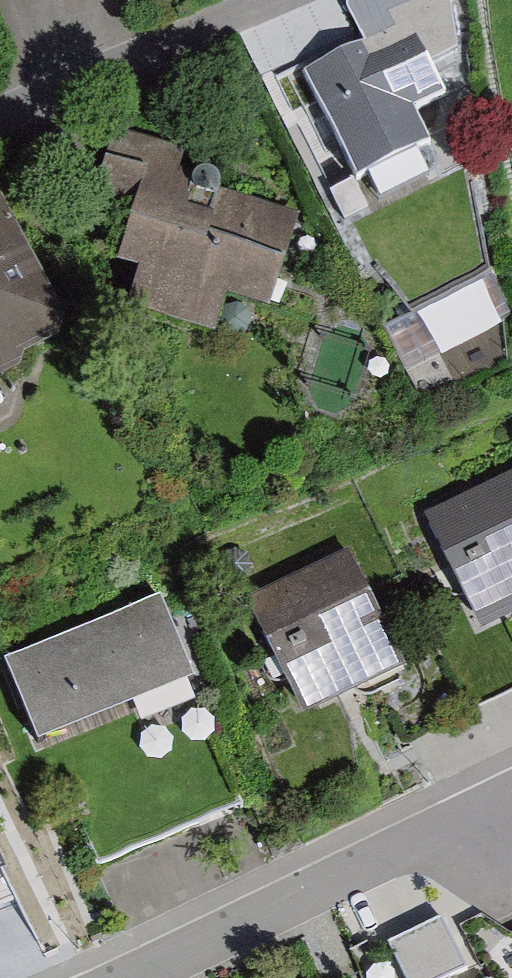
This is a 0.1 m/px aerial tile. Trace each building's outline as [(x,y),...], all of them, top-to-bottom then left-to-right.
[(395,32),(407,26),(430,72),(459,58),(450,0),(429,0),(387,17),(395,32)] [(303,79),(357,186),(430,149),(414,117),(445,101),(430,72),(407,26),(395,32),(303,79)] [(197,160),(131,137),(108,202),(148,216),(128,273),(157,283),(146,314),(225,342),(238,306),(283,322),(317,226),(190,181),(197,160)] [(0,207),(0,387),(78,351),(9,203),(0,207)] [(481,638),(511,623),(511,476),(423,518),(454,582),(475,625),(481,638)] [(246,603),(304,724),(407,675),(348,554),(246,603)] [(168,606),(20,669),(110,878),(258,815),(168,606)]
